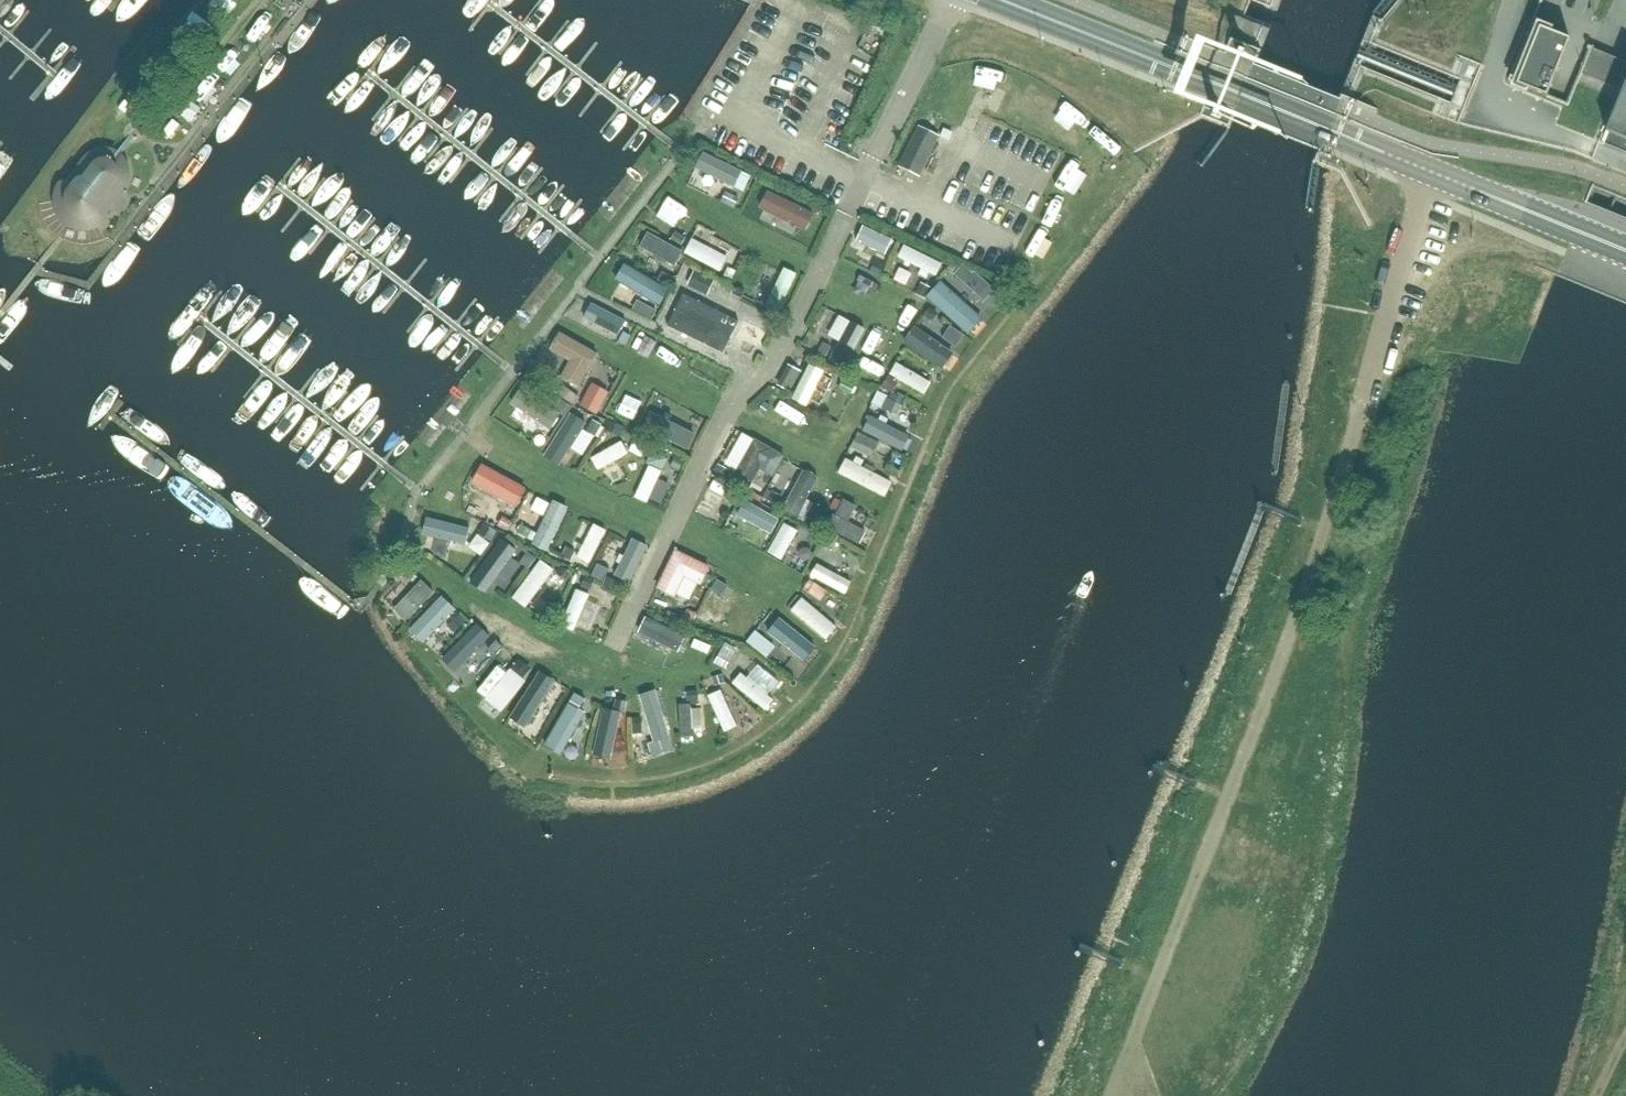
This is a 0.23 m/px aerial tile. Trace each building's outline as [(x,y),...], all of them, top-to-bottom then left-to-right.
[(1546,95),(1569,40),(1536,26),(1531,24),(1507,81),(1546,97),(1546,95)] [(1604,91),(1615,67),(1588,54),(1577,78),(1604,91)] [(1602,131),(1625,140),(1625,72),(1602,131)] [(129,111),(116,133),(126,139),(139,117),(129,111)] [(936,141),(938,138),(938,137),(918,127),(899,167),(907,171),(919,177),(936,141)] [(944,130),(940,139),(949,143),(953,134),(944,130)] [(87,160),(66,188),(60,190),(60,191),(58,196),(58,202),(58,207),(60,212),(62,216),(66,220),(70,223),(75,225),(80,227),(85,227),(90,226),(95,224),(100,221),(101,221),(101,214),(123,186),(124,183),(126,180),(126,177),(126,175),(126,172),(126,169),(125,166),(124,163),(122,161),(120,158),(119,157),(116,155),(114,154),(111,153),(108,152),(106,152),(103,152),(100,152),(98,153),(95,154),(93,155),(90,157),(88,159),(87,160)] [(688,191),(703,197),(708,184),(743,198),(750,183),(700,162),(688,191)] [(736,224),(750,231),(768,194),(753,187),(736,224)] [(656,228),(674,238),(687,216),(669,206),(656,228)] [(754,231),(793,241),(798,219),(760,209),(754,231)] [(805,259),(823,223),(810,217),(792,253),(805,259)] [(637,260),(675,275),(682,256),(644,242),(637,260)] [(691,245),(683,261),(720,280),(728,264),(691,245)] [(938,283),(943,269),(902,255),(897,269),(938,283)] [(781,274),(766,312),(781,317),(796,280),(781,274)] [(622,288),(653,304),(659,291),(628,276),(622,288)] [(962,286),(953,296),(976,317),(993,298),(981,287),(973,296),(962,286)] [(943,295),(930,309),(968,343),(981,330),(943,295)] [(739,323),(683,296),(668,328),(723,355),(739,323)] [(582,329),(619,346),(627,329),(590,312),(582,329)] [(948,375),(956,357),(911,337),(903,356),(948,375)] [(878,366),(877,340),(847,341),(848,367),(878,366)] [(570,371),(561,386),(579,397),(599,363),(560,341),(549,359),(570,371)] [(896,369),(888,381),(923,404),(931,391),(896,369)] [(618,403),(627,387),(600,371),(585,398),(599,406),(605,395),(618,403)] [(811,413),(823,381),(807,375),(795,407),(811,413)] [(553,440),(562,419),(520,399),(508,426),(534,437),(536,433),(553,440)] [(656,404),(647,424),(635,419),(632,426),(655,436),(666,408),(656,404)] [(695,452),(704,427),(691,423),(683,448),(695,452)] [(904,457),(911,439),(863,423),(857,441),(904,457)] [(572,428),(547,459),(563,472),(577,454),(587,462),(598,449),(572,428)] [(741,440),(723,473),(737,480),(754,447),(741,440)] [(633,446),(628,459),(641,465),(647,451),(633,446)] [(759,449),(738,484),(759,496),(779,460),(759,449)] [(623,450),(591,466),(597,478),(629,463),(623,450)] [(633,505),(650,513),(665,484),(661,482),(668,467),(655,460),(633,505)] [(843,467),(837,484),(887,503),(893,487),(843,467)] [(787,516),(804,522),(818,485),(801,478),(787,516)] [(507,512),(502,521),(516,527),(525,506),(490,490),(485,502),(507,512)] [(837,503),(828,516),(836,521),(828,534),(855,551),(864,538),(850,529),(858,516),(837,503)] [(552,509),(533,553),(550,559),(568,516),(552,509)] [(744,517),(735,535),(756,546),(766,528),(744,517)] [(473,562),(478,539),(430,528),(425,550),(473,562)] [(784,569),(797,537),(781,531),(768,562),(784,569)] [(591,532),(579,568),(593,573),(606,537),(591,532)] [(631,592),(648,554),(634,548),(617,586),(631,592)] [(490,594),(513,559),(500,550),(477,585),(490,594)] [(821,566),(839,569),(842,553),(823,550),(821,566)] [(657,602),(677,610),(687,587),(704,594),(712,575),(674,559),(657,602)] [(513,607),(527,617),(555,578),(541,568),(513,607)] [(604,591),(610,578),(596,572),(590,585),(604,591)] [(848,602),(854,589),(816,572),(811,586),(848,602)] [(422,589),(398,616),(411,629),(436,602),(422,589)] [(719,644),(739,598),(726,592),(706,638),(719,644)] [(575,641),(589,602),(574,597),(561,636),(575,641)] [(409,637),(423,653),(458,621),(444,606),(409,637)] [(791,619),(826,649),(837,636),(802,606),(791,619)] [(764,614),(744,646),(757,654),(777,622),(764,614)] [(643,673),(655,634),(641,630),(629,669),(643,673)] [(463,676),(488,653),(477,641),(452,664),(463,676)] [(761,656),(795,680),(803,668),(781,652),(783,650),(771,641),(761,656)] [(504,721),(526,691),(499,671),(477,701),(504,721)] [(511,731),(530,741),(557,691),(538,680),(511,731)] [(766,719),(775,708),(741,681),(732,692),(766,719)] [(726,742),(740,736),(722,694),(707,701),(726,742)] [(643,716),(650,747),(670,743),(663,712),(643,716)] [(566,713),(549,757),(569,765),(586,721),(566,713)] [(678,721),(683,744),(707,738),(701,715),(678,721)] [(616,769),(623,723),(604,721),(597,766),(616,769)]
